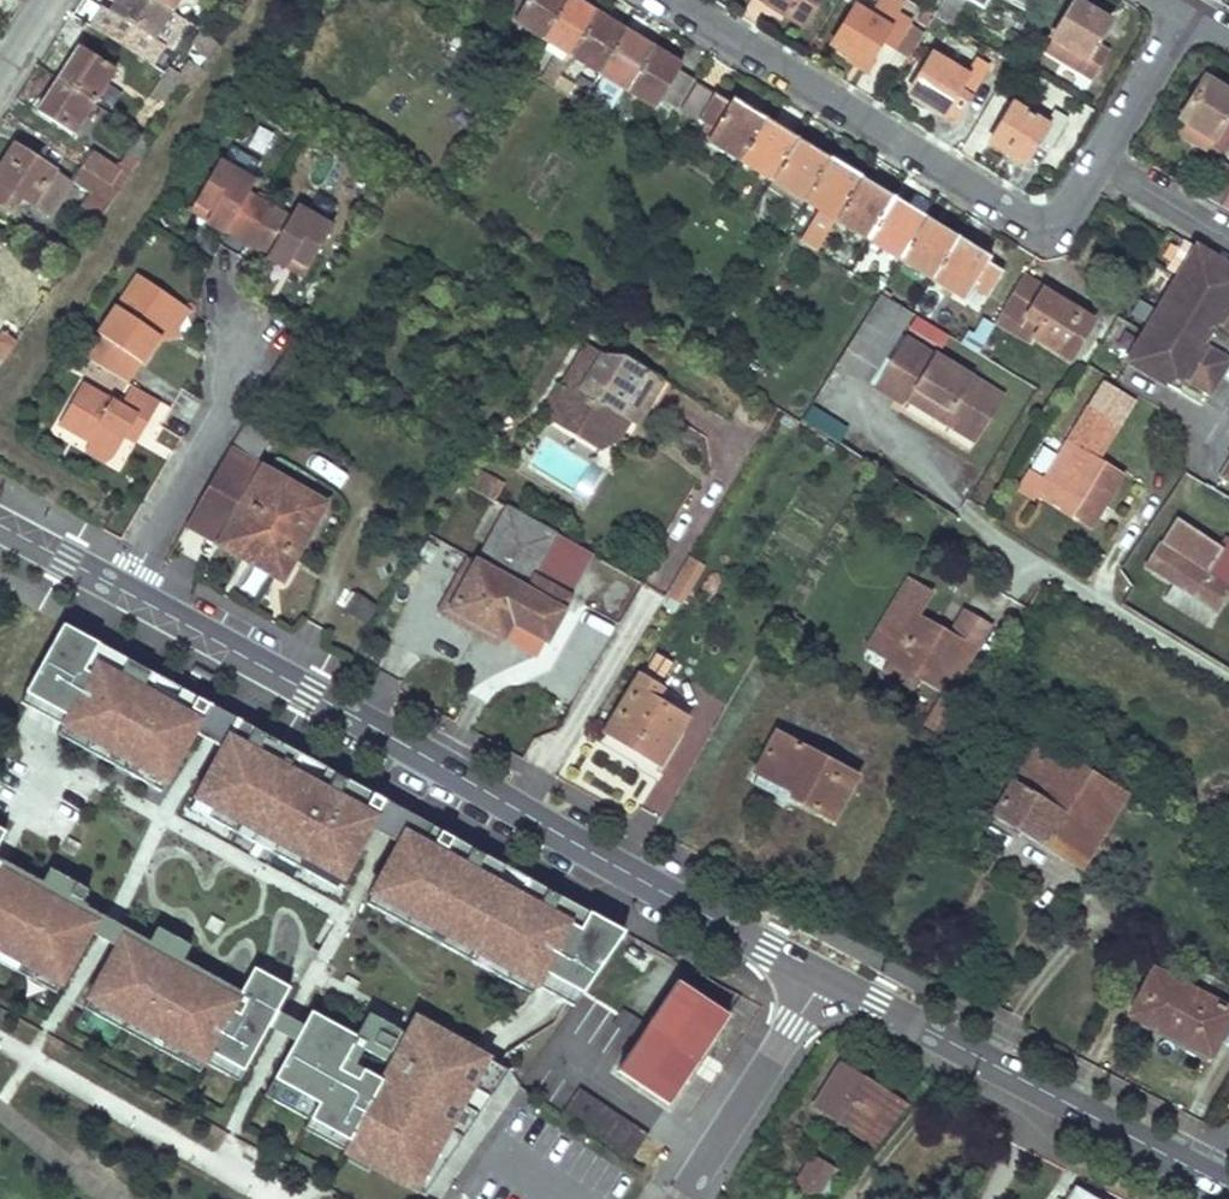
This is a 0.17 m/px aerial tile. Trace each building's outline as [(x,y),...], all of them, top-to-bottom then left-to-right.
[(169,10),(154,0),(122,0),(114,13),(123,20),(111,39),(151,65),(164,45),(152,36),(169,10)] [(169,10),(176,0),(154,0),(169,10)] [(225,6),(236,13),(244,0),(228,0),(225,6)] [(493,8),(498,0),(481,0),(493,8)] [(500,10),(542,36),(565,0),(506,0),(500,10)] [(542,36),(571,54),(596,14),(573,0),(565,0),(542,36)] [(766,2),(781,12),(785,6),(775,0),(767,0),(766,2)] [(785,6),(781,12),(799,23),(812,0),(775,0),(785,6)] [(935,12),(950,22),(963,0),(942,0),(935,12)] [(1021,9),(1027,0),(1006,0),(1021,9)] [(1044,48),(1078,69),(1091,77),(1107,53),(1093,45),(1105,25),(1087,15),(1091,9),(1076,0),(1074,0),(1044,48)] [(854,5),(830,43),(848,54),(852,49),(867,58),(879,41),(891,47),(906,21),(907,19),(895,13),(886,26),(854,5)] [(1091,9),(1087,15),(1105,25),(1109,20),(1091,9)] [(169,10),(152,36),(164,45),(170,49),(187,22),(169,10)] [(596,14),(571,54),(598,71),(623,31),(596,14)] [(910,24),(906,21),(891,47),(894,49),(910,24)] [(909,58),(924,33),(910,24),(894,49),(909,58)] [(623,31),(598,71),(626,88),(651,48),(623,31)] [(79,47),(57,80),(94,103),(115,70),(79,47)] [(651,48),(626,88),(655,106),(661,98),(673,105),(692,77),(677,67),(676,65),(651,48)] [(852,49),(848,54),(864,64),(867,58),(852,49)] [(932,54),(909,92),(925,102),(928,97),(945,108),(957,90),(969,97),(986,69),(974,62),(965,74),(932,54)] [(167,75),(155,94),(168,103),(180,83),(167,75)] [(1180,118),(1184,120),(1213,138),(1210,144),(1222,153),(1228,142),(1228,118),(1226,116),(1228,110),(1228,102),(1216,94),(1221,87),(1204,77),(1180,118)] [(57,80),(38,112),(74,135),(94,103),(57,80)] [(696,83),(680,110),(697,120),(699,117),(713,126),(705,138),(739,158),(764,118),(731,99),(727,102),(696,83)] [(1036,84),(1029,95),(1045,104),(1050,93),(1036,84)] [(1216,94),(1228,102),(1228,92),(1221,87),(1216,94)] [(969,97),(957,90),(945,108),(943,110),(956,118),(969,97)] [(606,94),(595,111),(607,119),(618,102),(606,94)] [(928,97),(925,102),(942,112),(943,110),(945,108),(928,97)] [(1012,103),(989,142),(1005,151),(1009,147),(1025,156),(1036,138),(1049,146),(1066,118),(1053,110),(1044,122),(1012,103)] [(764,118),(739,158),(771,178),(795,138),(764,118)] [(1184,120),(1178,129),(1208,147),(1210,144),(1213,138),(1184,120)] [(93,152),(82,167),(115,189),(119,191),(153,141),(150,138),(141,133),(118,165),(93,152)] [(795,138),(771,178),(803,199),(828,158),(795,138)] [(52,216),(72,183),(15,147),(0,170),(0,205),(11,212),(21,197),(52,216)] [(1009,147),(1005,151),(1021,162),(1025,156),(1009,147)] [(219,155),(200,186),(217,196),(206,215),(224,226),(235,208),(255,220),(267,201),(247,189),(255,176),(219,155)] [(828,158),(803,199),(835,219),(860,178),(828,158)] [(1202,194),(1219,203),(1228,186),(1228,166),(1221,161),(1202,194)] [(82,167),(72,183),(87,193),(78,208),(99,221),(119,191),(115,189),(82,167)] [(860,178),(835,219),(866,238),(892,197),(860,178)] [(200,186),(189,204),(206,215),(217,196),(200,186)] [(1219,203),(1228,210),(1228,186),(1219,203)] [(892,197),(866,238),(899,259),(925,217),(892,197)] [(267,201),(255,220),(278,233),(266,252),(284,264),(295,245),(312,254),(331,223),(296,203),(289,214),(267,201)] [(235,208),(224,226),(243,239),(255,220),(235,208)] [(925,217),(899,259),(930,277),(955,237),(925,217)] [(255,220),(243,239),(266,252),(278,233),(255,220)] [(955,237),(930,277),(962,297),(970,285),(984,293),(997,269),(984,261),(986,257),(955,237)] [(1179,275),(1197,246),(1186,239),(1167,269),(1179,275)] [(295,245),(284,264),(299,274),(312,254),(295,245)] [(1179,275),(1228,306),(1228,265),(1197,246),(1179,275)] [(102,331),(88,352),(128,377),(153,337),(158,330),(168,327),(167,315),(178,299),(134,271),(98,328),(102,331)] [(1022,275),(1001,309),(1023,322),(1027,317),(1041,324),(1033,335),(1068,357),(1092,320),(1022,275)] [(1163,301),(1212,332),(1218,322),(1228,328),(1228,306),(1179,275),(1163,301)] [(874,299),(837,359),(871,379),(911,312),(881,295),(877,300),(874,299)] [(158,330),(153,337),(175,332),(191,307),(178,299),(167,315),(168,327),(158,330)] [(1163,301),(1144,332),(1218,376),(1228,360),(1204,345),(1212,332),(1163,301)] [(915,317),(909,328),(939,343),(944,332),(915,317)] [(1144,332),(1128,358),(1173,386),(1177,388),(1182,380),(1207,394),(1218,376),(1144,332)] [(0,333),(0,356),(5,359),(17,341),(0,333)] [(906,336),(874,383),(894,394),(924,348),(906,336)] [(582,340),(555,384),(564,389),(572,392),(598,351),(600,349),(582,340)] [(924,348),(894,394),(905,401),(907,396),(934,354),(924,348)] [(564,389),(547,417),(572,433),(601,434),(615,413),(623,417),(631,421),(659,375),(618,351),(598,351),(572,392),(564,389)] [(934,354),(907,396),(976,437),(1002,395),(934,354)] [(120,392),(126,381),(93,364),(87,375),(120,392)] [(832,366),(821,382),(830,386),(840,371),(832,366)] [(82,378),(58,416),(89,436),(111,450),(123,432),(135,412),(147,420),(162,398),(133,380),(119,400),(82,378)] [(809,405),(802,422),(840,438),(847,422),(809,405)] [(1036,493),(1089,525),(1120,474),(1094,458),(1115,424),(1088,408),(1036,493)] [(135,412),(123,432),(135,439),(147,420),(135,412)] [(601,434),(572,433),(594,446),(612,437),(623,417),(615,413),(601,434)] [(89,436),(83,446),(105,461),(111,450),(89,436)] [(228,449),(189,516),(275,566),(286,548),(301,523),(309,526),(322,503),(228,449)] [(468,464),(461,476),(492,495),(499,483),(468,464)] [(1218,479),(1228,485),(1228,465),(1227,464),(1218,479)] [(475,563),(451,605),(500,633),(509,618),(544,638),(568,595),(533,575),(556,532),(510,505),(475,563)] [(1145,562),(1175,582),(1215,607),(1228,587),(1228,539),(1228,538),(1216,556),(1208,553),(1204,558),(1195,554),(1207,536),(1175,515),(1145,562)] [(189,516),(184,525),(270,574),(275,566),(189,516)] [(301,523),(286,548),(294,553),(309,526),(301,523)] [(592,553),(561,535),(556,532),(533,575),(568,595),(592,553)] [(647,548),(642,557),(654,565),(659,555),(647,548)] [(690,550),(666,591),(679,600),(704,560),(690,550)] [(465,558),(435,608),(495,642),(500,633),(451,605),(475,563),(465,558)] [(1175,582),(1168,593),(1207,620),(1215,607),(1175,582)] [(353,590),(344,607),(367,621),(377,604),(353,590)] [(963,611),(949,635),(972,648),(986,625),(963,611)] [(509,618),(500,633),(535,653),(544,638),(509,618)] [(911,619),(887,657),(919,676),(945,693),(972,648),(949,635),(947,638),(911,619)] [(61,627),(23,697),(65,719),(60,729),(163,785),(195,727),(175,717),(170,726),(132,705),(137,696),(101,676),(96,685),(69,671),(86,641),(61,627)] [(122,649),(125,643),(107,632),(104,638),(122,649)] [(194,700),(86,641),(69,671),(96,685),(101,676),(137,696),(132,705),(170,726),(175,717),(195,727),(206,707),(194,700)] [(171,667),(152,657),(148,664),(167,675),(171,667)] [(887,657),(881,668),(912,687),(919,676),(887,657)] [(638,675),(604,728),(657,760),(684,717),(653,697),(659,687),(638,675)] [(213,695),(201,688),(194,700),(206,707),(213,695)] [(942,695),(925,722),(942,733),(958,704),(942,695)] [(65,719),(23,697),(18,706),(60,729),(65,719)] [(1026,710),(1013,730),(1033,744),(1010,781),(991,812),(1079,866),(1103,827),(1066,804),(1087,771),(1065,757),(1076,740),(1026,710)] [(60,729),(55,738),(158,794),(163,785),(60,729)] [(775,732),(755,769),(789,790),(787,795),(832,818),(854,775),(775,732)] [(256,734),(247,750),(274,764),(276,759),(301,773),(305,766),(313,770),(309,777),(314,780),(309,790),(325,799),(330,789),(351,800),(346,810),(364,820),(370,811),(356,804),(362,793),(256,734)] [(247,750),(213,813),(333,878),(364,820),(346,810),(351,800),(330,789),(325,799),(309,790),(314,780),(309,777),(313,770),(305,766),(301,773),(276,759),(274,764),(247,750)] [(985,766),(953,814),(978,832),(991,812),(1010,781),(985,766)] [(1087,771),(1066,804),(1103,827),(1123,793),(1087,771)] [(370,811),(376,800),(362,793),(356,804),(370,811)] [(328,887),(333,878),(213,813),(208,822),(328,887)] [(432,830),(406,816),(397,833),(417,843),(411,853),(437,868),(443,858),(477,876),(472,886),(511,908),(516,898),(552,917),(546,927),(536,946),(532,943),(513,977),(570,1008),(612,930),(445,838),(437,851),(424,844),(432,830)] [(445,838),(432,830),(424,844),(437,851),(445,838)] [(397,833),(363,895),(513,977),(532,943),(536,946),(546,927),(552,917),(516,898),(511,908),(472,886),(477,876),(443,858),(437,868),(411,853),(417,843),(397,833)] [(5,886),(1,883),(14,860),(0,852),(0,895),(5,886)] [(14,860),(1,883),(5,886),(0,895),(0,908),(2,909),(8,899),(45,920),(50,910),(85,930),(113,947),(133,959),(127,969),(165,990),(171,981),(208,1001),(202,1012),(228,1027),(237,1011),(229,1007),(239,989),(208,971),(195,963),(170,949),(101,910),(91,904),(63,888),(14,860)] [(91,904),(99,890),(71,874),(63,888),(91,904)] [(101,910),(109,896),(99,890),(91,904),(101,910)] [(513,977),(363,895),(358,904),(565,1017),(570,1008),(513,977)] [(50,990),(85,930),(50,910),(45,920),(8,899),(2,909),(0,908),(0,961),(50,990)] [(195,963),(203,950),(178,935),(170,949),(195,963)] [(113,947),(79,1006),(193,1072),(205,1051),(239,1071),(279,1001),(244,980),(239,989),(229,1007),(237,1011),(228,1027),(202,1012),(208,1001),(171,981),(165,990),(127,969),(133,959),(113,947)] [(203,950),(195,963),(208,971),(216,957),(203,950)] [(50,990),(0,961),(0,976),(44,1001),(50,990)] [(1128,1015),(1208,1054),(1228,1013),(1228,1010),(1153,971),(1128,1015)] [(726,1015),(676,980),(615,1068),(665,1103),(726,1015)] [(403,1047),(417,1025),(381,1002),(367,1024),(403,1047)] [(187,1083),(193,1072),(79,1006),(73,1016),(187,1083)] [(309,1019),(268,1084),(310,1111),(301,1126),(339,1150),(333,1161),(393,1198),(405,1198),(507,1061),(426,1010),(417,1025),(403,1047),(389,1069),(309,1019)] [(884,1093),(839,1063),(812,1103),(859,1133),(884,1093)] [(310,1111),(268,1084),(259,1099),(301,1126),(310,1111)] [(645,1133),(576,1087),(559,1111),(629,1158),(645,1133)] [(859,1133),(875,1143),(905,1106),(884,1093),(859,1133)] [(339,1150),(301,1126),(294,1136),(333,1161),(339,1150)] [(808,1151),(789,1182),(808,1194),(827,1162),(808,1151)] [(1074,1185),(1065,1198),(1097,1198),(1074,1185)]
